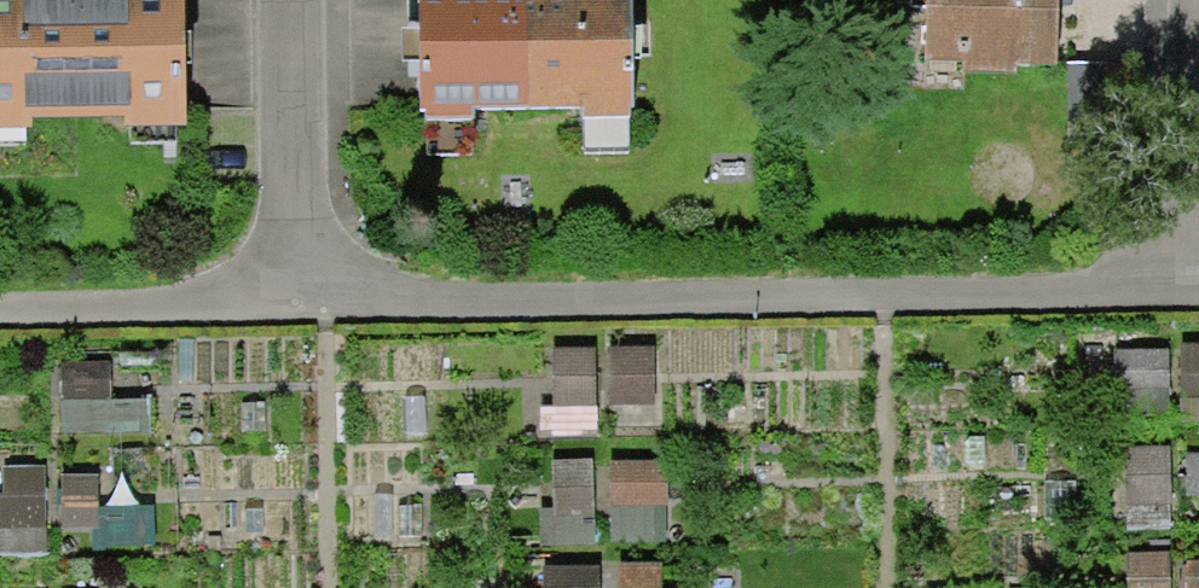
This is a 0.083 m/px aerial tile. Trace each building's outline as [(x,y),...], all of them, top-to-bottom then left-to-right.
[(197,137),(193,0),(0,0),(0,142),(197,137)] [(434,116),(637,117),(638,0),(434,0),(434,116)] [(933,72),(1064,78),(1067,0),(937,0),(933,72)] [(653,347),(609,347),(609,408),(653,408),(653,347)] [(1181,347),(1181,426),(1198,426),(1198,347),(1181,347)] [(594,352),(551,354),(553,409),(538,410),(540,442),(597,440),(594,352)] [(1168,352),(1114,353),(1115,425),(1169,424),(1168,352)] [(110,363),(60,362),(60,404),(110,404),(110,363)] [(1167,454),(1126,456),(1130,534),(1171,532),(1167,454)] [(1186,455),(1187,500),(1198,499),(1198,455),(1186,455)] [(592,463),(550,465),(553,512),(538,513),(541,549),(597,546),(592,463)] [(667,465),(609,464),(609,546),(667,546),(667,465)] [(0,471),(1,499),(0,499),(0,555),(46,553),(43,469),(0,471)] [(95,479),(59,480),(62,532),(97,530),(95,479)] [(1127,555),(1127,587),(1169,587),(1168,555),(1127,555)] [(1180,563),(1181,587),(1198,587),(1198,562),(1180,563)] [(616,566),(616,587),(660,587),(660,565),(616,566)] [(541,572),(542,587),(600,587),(599,569),(541,572)]
